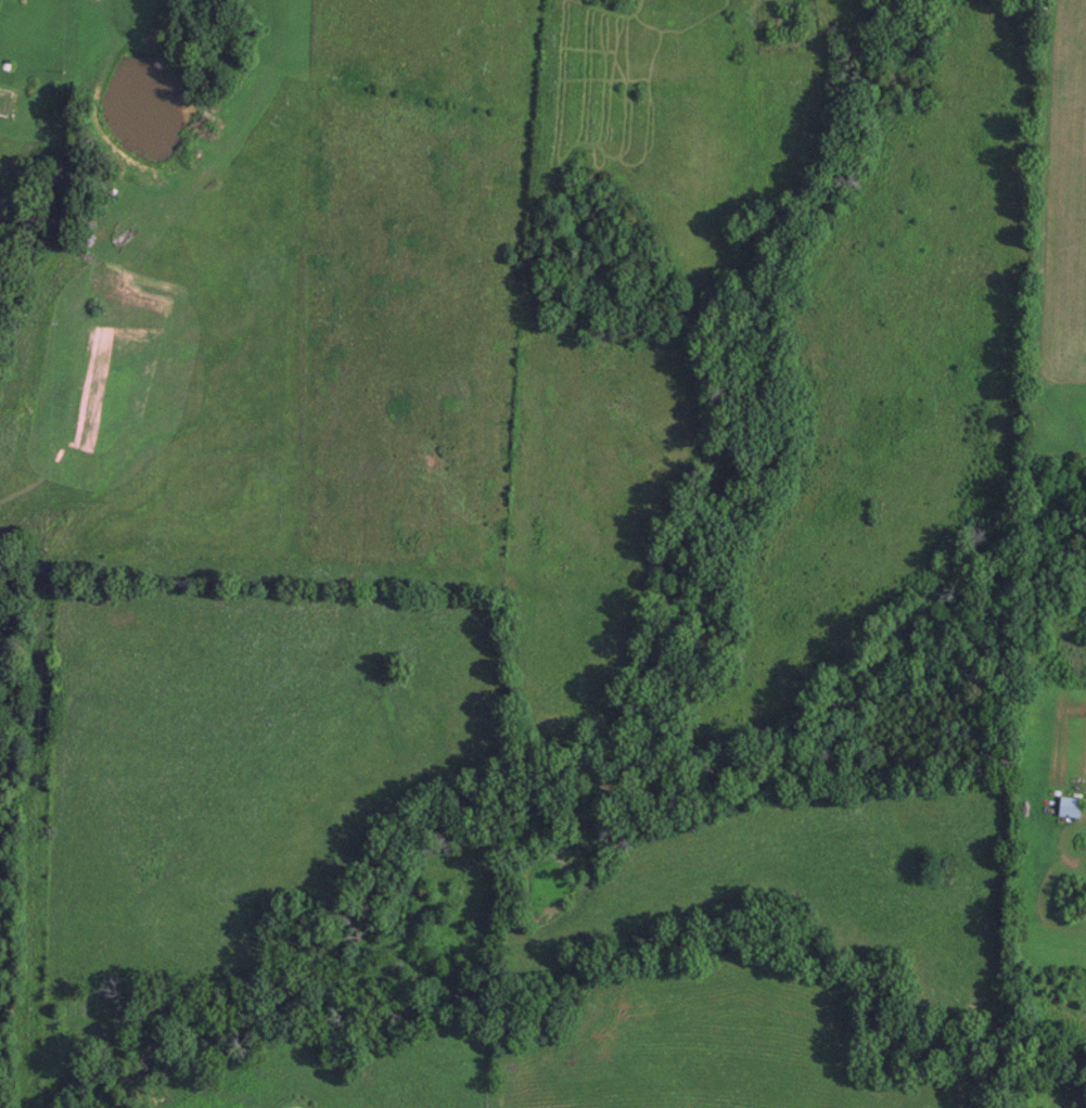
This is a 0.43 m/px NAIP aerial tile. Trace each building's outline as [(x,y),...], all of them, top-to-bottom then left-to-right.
[(1060,819),(1082,819),(1082,799),(1060,799),(1060,819)]
